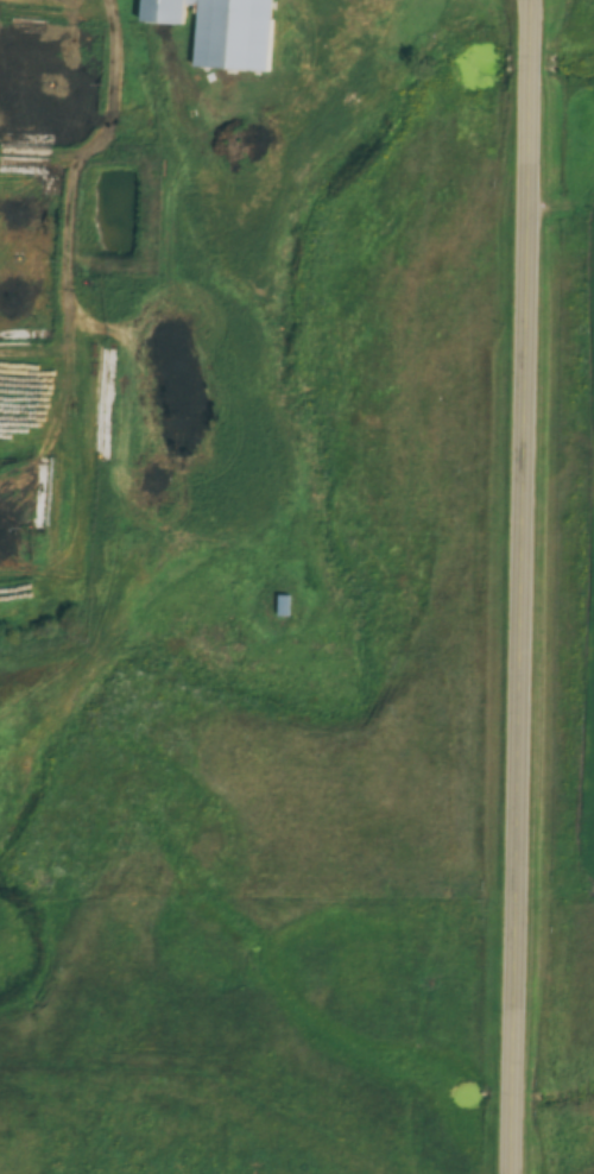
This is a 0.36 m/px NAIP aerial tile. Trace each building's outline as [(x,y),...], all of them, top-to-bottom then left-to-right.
[(262,75),(267,0),(134,0),(132,26),(175,29),(177,9),(190,10),(186,70),(262,75)] [(122,512),(124,496),(111,494),(109,510),(122,512)]
